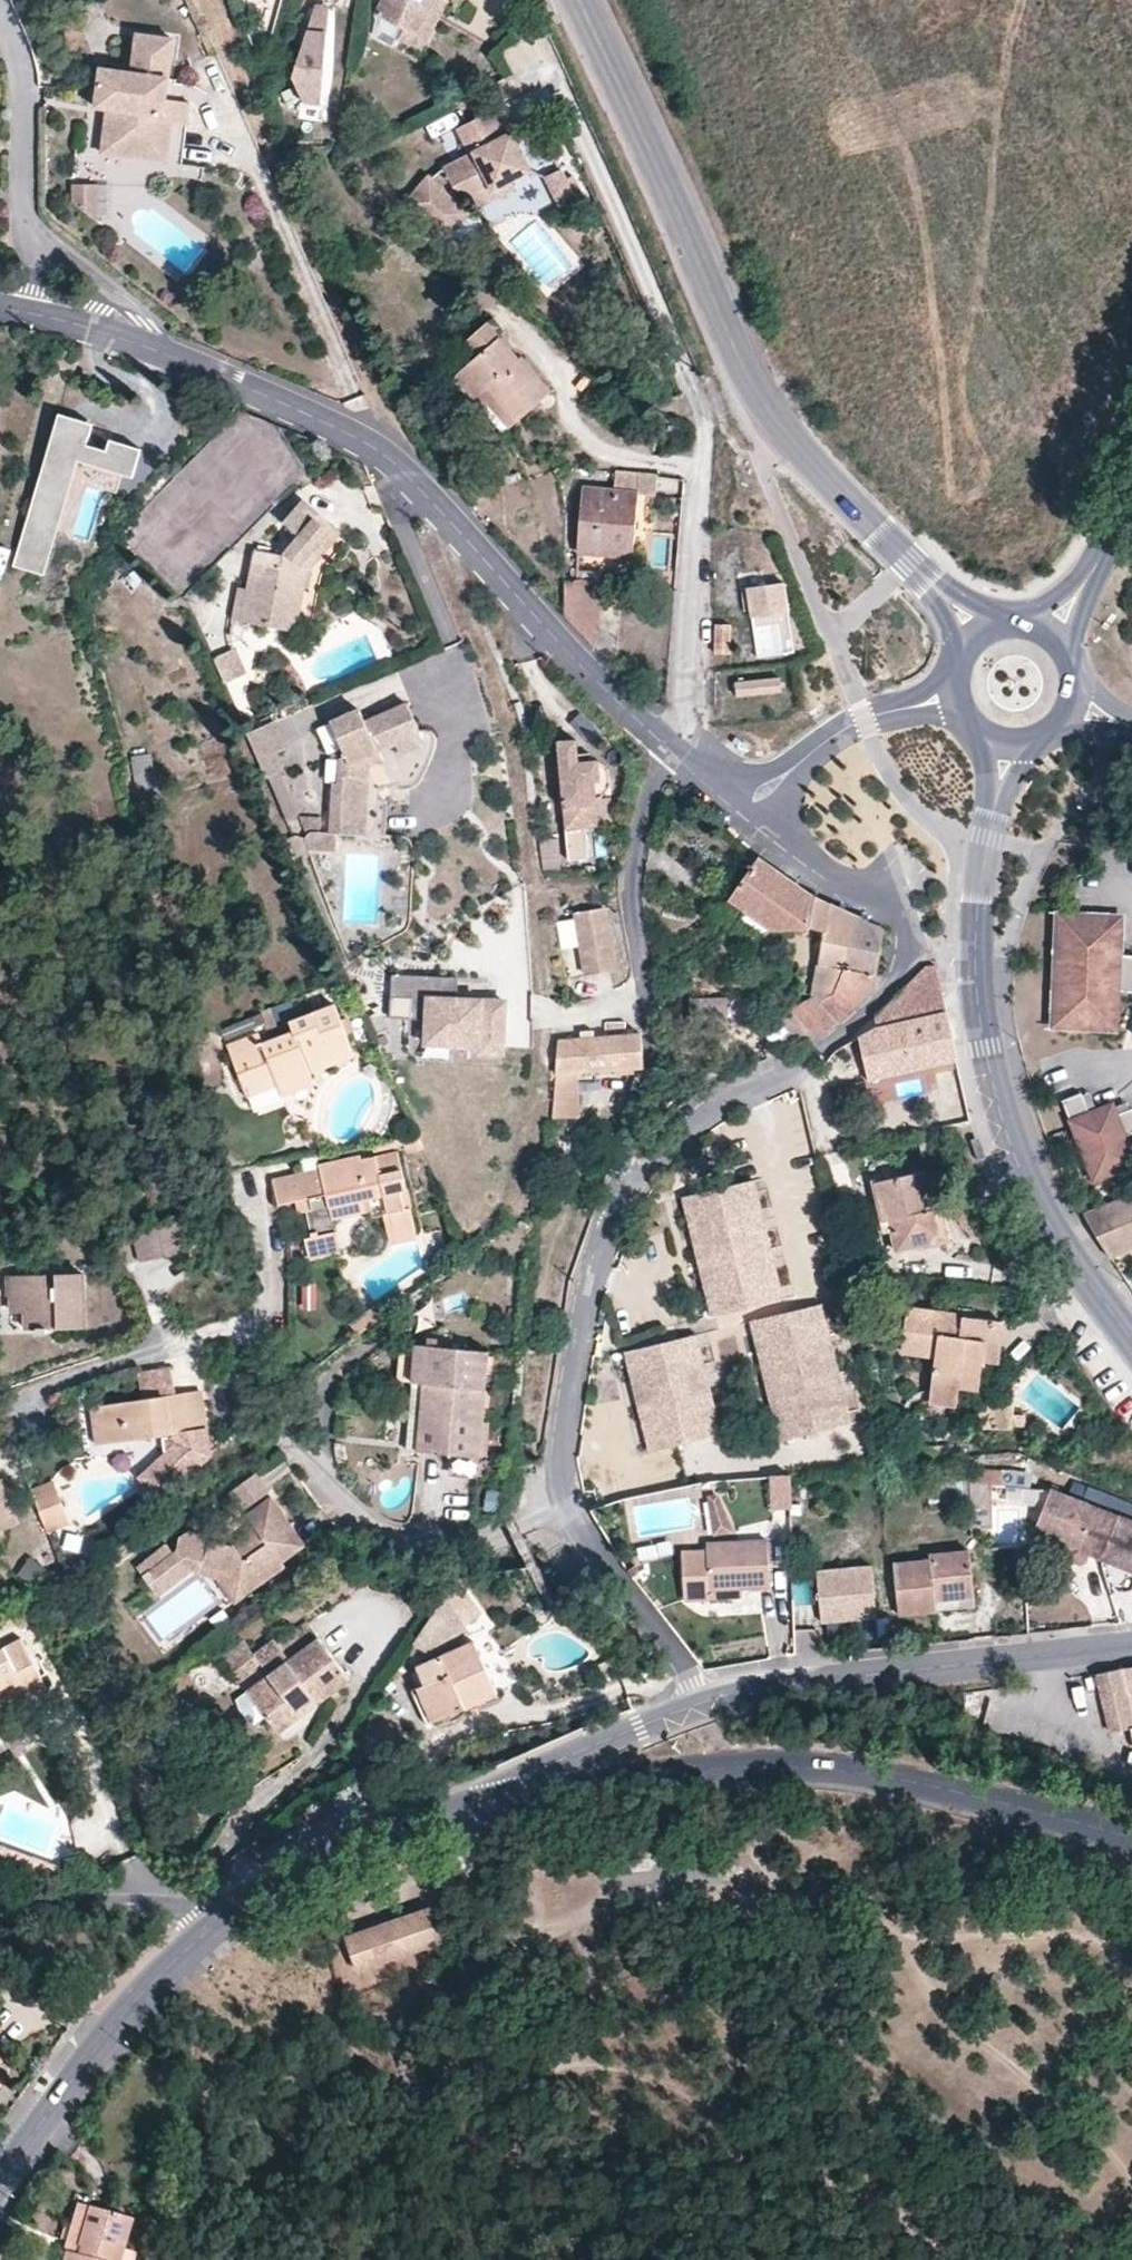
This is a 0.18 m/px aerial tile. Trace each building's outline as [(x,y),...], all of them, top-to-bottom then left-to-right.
[(442,4),(444,0),(392,0),(381,23),(408,37),(422,43),(442,4)] [(452,9),(442,4),(422,43),(408,37),(403,47),(426,58),(452,9)] [(332,21),(334,10),(320,9),(316,19),(332,21)] [(334,11),(335,41),(347,41),(346,11),(334,11)] [(321,108),(332,21),(316,19),(294,80),(304,105),(321,108)] [(160,58),(162,39),(137,34),(131,73),(101,69),(96,108),(107,110),(104,134),(123,137),(122,146),(166,152),(170,125),(184,127),(187,103),(164,100),(169,59),(160,58)] [(171,40),(162,39),(160,58),(169,59),(171,40)] [(513,150),(518,148),(513,138),(516,136),(501,108),(459,130),(471,154),(444,169),(434,180),(428,177),(405,205),(447,242),(472,214),(451,195),(457,190),(465,188),(470,192),(474,197),(491,188),(494,191),(530,173),(522,156),(517,158),(513,150)] [(123,137),(104,134),(101,154),(164,163),(166,152),(122,146),(123,137)] [(522,156),(518,148),(513,150),(517,158),(522,156)] [(560,171),(547,179),(562,209),(576,202),(560,171)] [(93,188),(68,187),(68,206),(93,223),(93,188)] [(326,255),(319,257),(323,264),(329,261),(326,255)] [(339,285),(334,287),(337,295),(343,293),(339,285)] [(498,339),(460,371),(480,394),(486,389),(515,422),(550,391),(519,356),(516,359),(498,339)] [(480,394),(460,371),(453,378),(481,410),(487,404),(509,428),(515,422),(486,389),(480,394)] [(61,421),(14,572),(46,582),(82,469),(136,486),(145,459),(114,449),(110,460),(90,454),(97,433),(61,421)] [(657,472),(614,470),(613,492),(583,491),(579,550),(632,554),(637,493),(655,495),(657,472)] [(311,518),(316,513),(302,501),(284,521),(293,530),(298,535),(281,555),(273,554),(253,549),(246,590),(254,592),(247,623),(293,632),(301,587),(303,571),(311,563),(334,539),(332,537),(311,518)] [(337,532),(316,513),(311,518),(332,537),(337,532)] [(298,535),(293,530),(273,554),(281,555),(298,535)] [(308,589),(311,563),(303,571),(301,587),(308,589)] [(794,647),(785,582),(749,587),(757,652),(794,647)] [(254,592),(246,590),(238,589),(232,620),(247,623),(254,592)] [(729,654),(731,625),(718,624),(716,653),(729,654)] [(234,653),(214,661),(223,682),(243,673),(234,653)] [(295,677),(275,681),(281,710),(301,705),(295,677)] [(780,679),(736,684),(738,696),(781,692),(780,679)] [(419,735),(405,705),(363,723),(356,711),(330,721),(344,757),(338,758),(338,784),(331,784),(329,835),(334,835),(355,836),(356,823),(363,823),(367,769),(368,756),(378,751),(396,744),(419,735)] [(284,749),(273,721),(246,733),(266,778),(281,773),(274,754),(284,749)] [(422,743),(419,735),(396,744),(400,754),(422,743)] [(573,740),(555,742),(564,859),(584,857),(582,828),(593,826),(592,798),(598,798),(607,788),(605,770),(596,761),(588,761),(587,754),(574,755),(573,740)] [(381,762),(378,751),(368,756),(367,769),(381,762)] [(132,757),(134,793),(155,792),(153,756),(132,757)] [(309,833),(318,834),(317,819),(298,818),(305,837),(309,833)] [(356,823),(355,836),(362,836),(363,823),(356,823)] [(334,835),(329,835),(318,834),(309,833),(305,837),(303,841),(307,851),(333,851),(334,835)] [(543,838),(545,869),(559,870),(555,838),(543,838)] [(813,899),(761,864),(733,904),(774,934),(811,933),(813,899)] [(829,937),(815,1001),(823,1009),(837,1001),(848,976),(859,922),(819,904),(813,899),(811,933),(817,932),(829,937)] [(601,909),(575,913),(585,974),(613,970),(601,909)] [(1118,960),(1118,946),(1107,934),(1107,924),(1079,923),(1079,921),(1056,920),(1055,944),(1072,945),(1071,964),(1061,965),(1062,981),(1062,995),(1063,1004),(1066,1018),(1067,1023),(1068,1027),(1095,1028),(1095,1033),(1111,1034),(1112,1012),(1116,1012),(1117,996),(1131,994),(1131,960),(1118,960)] [(797,1013),(822,1040),(841,1028),(875,996),(885,934),(859,922),(848,976),(837,1001),(823,1009),(815,1001),(797,1013)] [(1119,925),(1107,924),(1107,934),(1118,946),(1119,925)] [(1053,1032),(1095,1033),(1095,1028),(1068,1027),(1067,1023),(1066,1018),(1063,1004),(1062,995),(1062,981),(1061,965),(1071,964),(1072,945),(1055,944),(1053,1032)] [(388,956),(349,973),(354,984),(393,968),(388,956)] [(877,1034),(947,1018),(937,974),(928,974),(876,1023),(877,1034)] [(501,1054),(503,1001),(456,999),(456,978),(391,975),(389,998),(410,999),(409,1018),(422,1019),(421,1042),(476,1045),(476,1054),(501,1054)] [(703,998),(690,999),(691,1026),(696,1026),(708,1026),(709,1032),(728,1032),(727,998),(703,998)] [(247,1048),(231,1054),(229,1056),(244,1096),(275,1084),(308,1071),(351,1055),(333,1004),(286,1020),(291,1033),(247,1048)] [(785,1027),(805,1049),(811,1046),(822,1040),(797,1013),(785,1027)] [(422,1019),(409,1018),(408,1050),(418,1061),(501,1064),(501,1054),(476,1054),(476,1045),(421,1042),(422,1019)] [(930,1073),(955,1067),(958,1066),(947,1018),(877,1034),(860,1044),(869,1086),(930,1073)] [(573,1072),(641,1066),(640,1045),(639,1034),(624,1035),(623,1023),(605,1022),(606,1037),(592,1037),(591,1031),(580,1031),(580,1039),(557,1041),(556,1058),(550,1119),(575,1116),(573,1072)] [(226,1045),(231,1054),(247,1048),(242,1038),(226,1045)] [(308,1071),(275,1084),(279,1094),(312,1082),(308,1071)] [(1060,1099),(1096,1177),(1131,1161),(1131,1148),(1125,1132),(1131,1129),(1131,1107),(1130,1103),(1115,1110),(1111,1100),(1088,1110),(1079,1090),(1060,1099)] [(419,1143),(415,1133),(399,1137),(402,1147),(419,1143)] [(316,1169),(306,1171),(272,1179),(275,1194),(278,1205),(298,1201),(311,1198),(313,1208),(308,1209),(314,1237),(307,1238),(311,1259),(329,1255),(326,1235),(333,1234),(328,1214),(326,1204),(370,1195),(373,1206),(375,1211),(385,1209),(390,1231),(413,1226),(407,1204),(402,1205),(398,1189),(403,1184),(394,1150),(360,1159),(357,1152),(315,1162),(316,1169)] [(923,1173),(872,1183),(881,1222),(888,1221),(895,1249),(948,1237),(941,1210),(932,1212),(923,1173)] [(752,1181),(681,1198),(709,1315),(780,1298),(752,1181)] [(407,1204),(403,1184),(398,1189),(402,1205),(407,1204)] [(1084,1212),(1109,1255),(1131,1245),(1131,1191),(1084,1212)] [(326,1204),(328,1214),(373,1206),(370,1195),(326,1204)] [(311,1198),(298,1201),(299,1210),(308,1209),(313,1208),(311,1198)] [(166,1216),(138,1221),(139,1230),(191,1221),(189,1212),(166,1216)] [(191,1221),(139,1230),(145,1261),(196,1251),(191,1221)] [(415,1235),(413,1226),(390,1231),(392,1240),(415,1235)] [(326,1235),(329,1255),(337,1253),(333,1234),(326,1235)] [(0,1278),(0,1294),(5,1294),(7,1311),(19,1311),(20,1327),(33,1327),(33,1331),(43,1331),(43,1326),(78,1324),(77,1275),(48,1276),(48,1283),(36,1284),(36,1276),(0,1278)] [(321,1289),(299,1290),(301,1318),(323,1317),(321,1289)] [(820,1304),(749,1321),(778,1439),(848,1422),(820,1304)] [(360,1333),(380,1319),(374,1309),(354,1322),(360,1333)] [(933,1356),(930,1383),(956,1387),(975,1389),(979,1361),(982,1341),(997,1343),(1000,1322),(907,1310),(901,1352),(933,1356)] [(695,1335),(623,1352),(647,1450),(717,1433),(695,1335)] [(994,1363),(997,1343),(982,1341),(979,1361),(994,1363)] [(429,1380),(432,1348),(420,1347),(416,1378),(429,1380)] [(490,1356),(432,1348),(429,1380),(488,1386),(490,1356)] [(488,1386),(429,1380),(425,1415),(484,1421),(488,1386)] [(956,1387),(930,1383),(927,1404),(952,1406),(956,1387)] [(200,1391),(103,1406),(108,1441),(162,1434),(166,1449),(171,1485),(207,1452),(205,1421),(200,1391)] [(987,1426),(989,1405),(978,1404),(977,1425),(987,1426)] [(1011,1406),(989,1405),(987,1426),(1010,1427),(1011,1406)] [(108,1441),(103,1406),(91,1408),(96,1443),(108,1441)] [(484,1421),(425,1415),(423,1451),(480,1456),(484,1421)] [(158,1497),(171,1485),(166,1449),(138,1474),(158,1497)] [(261,1468),(235,1485),(245,1503),(271,1484),(261,1468)] [(789,1508),(791,1473),(774,1477),(773,1507),(789,1508)] [(20,1526),(4,1482),(0,1480),(0,1533),(20,1526)] [(973,1525),(993,1527),(993,1485),(970,1482),(973,1525)] [(56,1484),(31,1491),(45,1525),(68,1517),(56,1484)] [(1093,1555),(1104,1558),(1122,1515),(1052,1489),(1037,1530),(1068,1544),(1065,1553),(1069,1561),(1082,1565),(1090,1563),(1093,1555)] [(248,1541),(243,1533),(229,1543),(207,1535),(198,1562),(225,1575),(241,1597),(281,1569),(278,1564),(303,1547),(266,1496),(243,1512),(252,1526),(258,1534),(248,1541)] [(710,1496),(716,1543),(738,1542),(722,1496),(710,1496)] [(1104,1558),(1131,1569),(1131,1519),(1122,1515),(1104,1558)] [(252,1526),(243,1533),(248,1541),(258,1534),(252,1526)] [(198,1562),(207,1535),(190,1530),(184,1536),(182,1548),(173,1553),(168,1542),(136,1567),(159,1597),(195,1572),(198,1562)] [(920,1531),(909,1531),(910,1550),(922,1550),(920,1531)] [(710,1590),(742,1588),(769,1586),(767,1541),(738,1542),(716,1543),(708,1543),(708,1551),(686,1553),(688,1600),(711,1599),(710,1590)] [(932,1561),(895,1564),(900,1614),(937,1611),(936,1599),(974,1595),(970,1554),(932,1554),(932,1561)] [(878,1563),(824,1560),(824,1577),(877,1579),(878,1563)] [(38,1591),(48,1573),(30,1562),(19,1580),(38,1591)] [(225,1575),(198,1562),(195,1572),(215,1583),(231,1604),(241,1597),(225,1575)] [(742,1598),(742,1588),(710,1590),(711,1599),(742,1598)] [(430,1662),(474,1641),(454,1605),(411,1642),(430,1662)] [(257,1658),(269,1676),(318,1639),(308,1624),(280,1645),(276,1639),(255,1654),(245,1641),(220,1660),(233,1677),(257,1658)] [(6,1695),(24,1686),(29,1694),(45,1685),(21,1638),(0,1650),(0,1698),(6,1695)] [(318,1639),(269,1676),(274,1684),(255,1698),(281,1732),(301,1716),(296,1708),(312,1698),(317,1703),(348,1678),(318,1639)] [(418,1667),(425,1684),(440,1719),(496,1693),(474,1641),(430,1662),(418,1667)] [(700,1671),(711,1669),(709,1659),(698,1661),(700,1671)] [(610,1660),(598,1666),(602,1677),(615,1671),(610,1660)] [(1097,1672),(1111,1731),(1131,1728),(1131,1667),(1097,1672)] [(534,1670),(520,1677),(528,1693),(542,1686),(534,1670)] [(274,1684),(269,1676),(249,1691),(255,1698),(274,1684)] [(440,1719),(425,1684),(416,1687),(432,1723),(440,1719)] [(24,1686),(6,1695),(10,1704),(29,1694),(24,1686)] [(1015,1695),(999,1699),(1014,1746),(1029,1741),(1015,1695)] [(301,1716),(317,1703),(312,1698),(296,1708),(301,1716)] [(1051,1732),(1042,1708),(1030,1712),(1034,1727),(1030,1729),(1034,1738),(1051,1732)] [(356,1786),(335,1796),(344,1814),(364,1805),(356,1786)] [(63,1869),(0,1847),(0,1871),(48,1886),(63,1869)] [(428,1909),(346,1936),(357,1969),(439,1941),(428,1909)] [(10,2067),(0,2059),(0,2078),(10,2067)] [(76,2243),(86,2207),(76,2204),(64,2250),(76,2253),(79,2245),(76,2243)] [(106,2212),(86,2207),(76,2243),(79,2245),(76,2253),(64,2250),(61,2259),(124,2259),(126,2253),(121,2251),(130,2219),(106,2212)]
